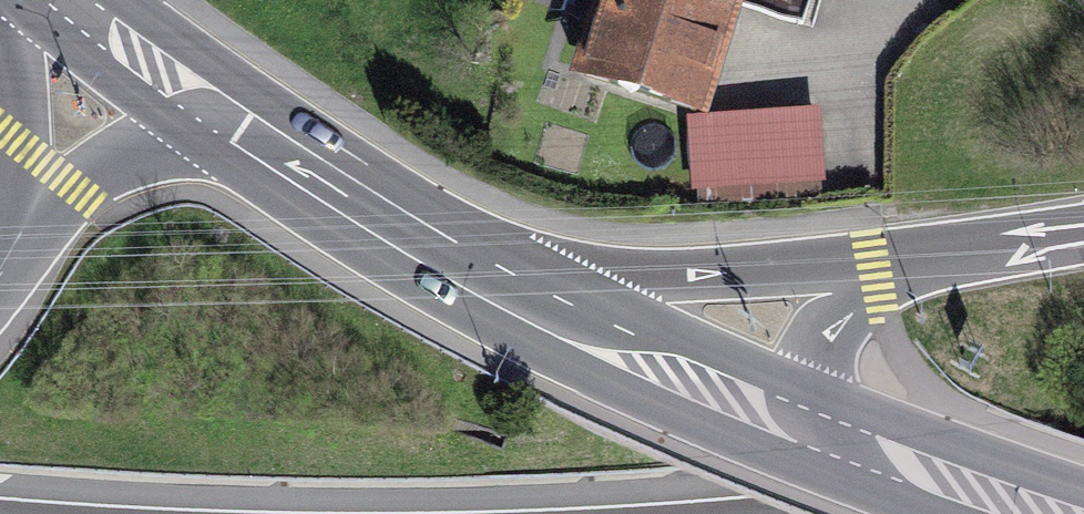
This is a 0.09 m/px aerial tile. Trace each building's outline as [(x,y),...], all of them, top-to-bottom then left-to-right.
[(588,72),(700,108),(728,21),(680,6),(681,0),(611,0),(588,72)] [(693,123),(696,189),(819,183),(816,117),(693,123)]
